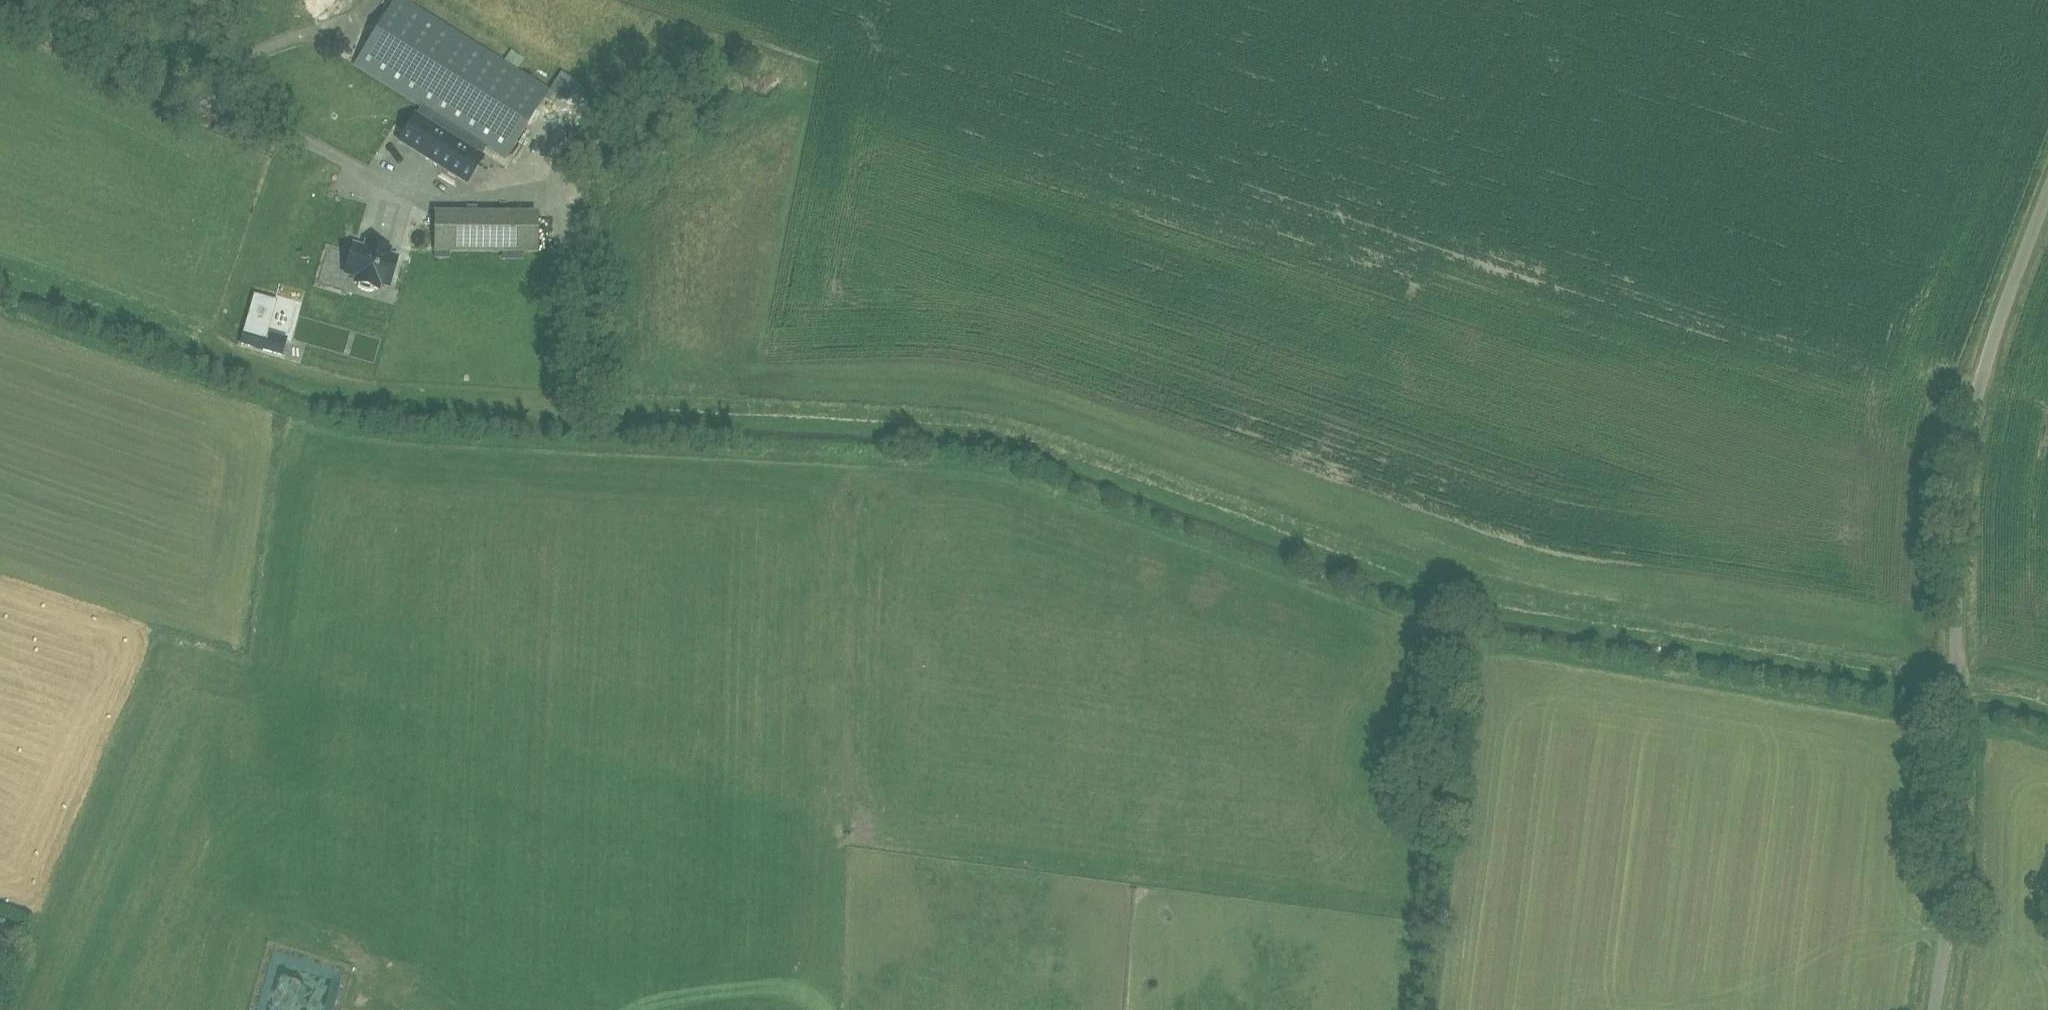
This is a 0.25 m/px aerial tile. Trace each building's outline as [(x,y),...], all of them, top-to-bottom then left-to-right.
[(416,6),(406,0),(393,0),(352,65),(505,159),(549,88),(416,6)] [(414,113),(397,140),(466,184),(483,157),(414,113)] [(537,252),(537,216),(434,215),(434,251),(537,252)] [(344,274),(355,278),(354,282),(358,283),(357,286),(360,289),(369,292),(373,291),(374,288),(378,289),(380,283),(389,286),(397,257),(388,254),(390,248),(366,241),(364,247),(353,244),(344,274)] [(260,351),(281,357),(287,337),(265,331),(260,351)] [(247,412),(245,420),(267,426),(269,418),(247,412)] [(307,985),(337,989),(340,973),(292,966),(291,975),(308,977),(307,985)]
